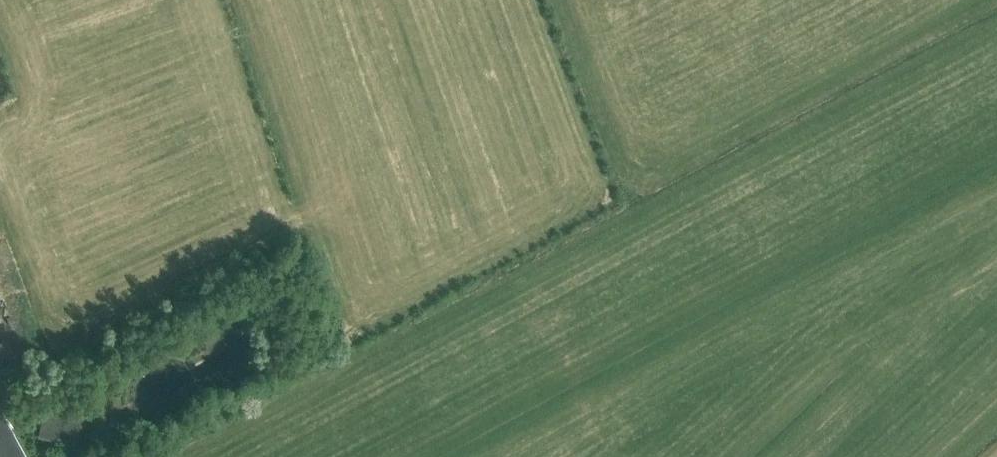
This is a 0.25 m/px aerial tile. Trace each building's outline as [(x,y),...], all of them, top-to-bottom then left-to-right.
[(1,410),(0,411),(0,456),(26,456),(1,410)] [(82,418),(44,410),(37,439),(75,448),(82,418)]
